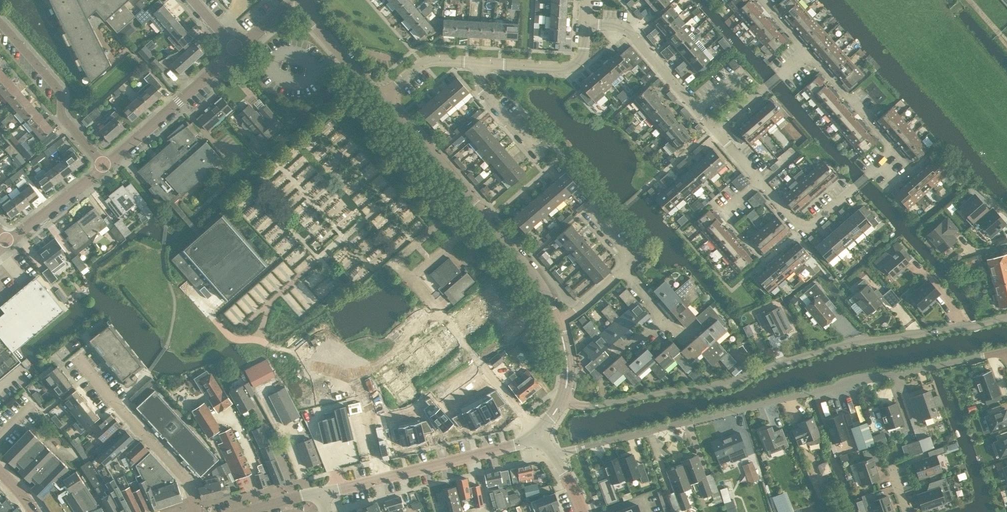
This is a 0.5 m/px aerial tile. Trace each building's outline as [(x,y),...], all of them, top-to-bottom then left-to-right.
[(51,15),(54,14),(59,26),(57,28),(86,86),(90,81),(91,82),(111,65),(88,17),(96,10),(105,20),(106,19),(117,32),(136,16),(134,15),(124,3),(128,0),(43,0),(51,15)] [(141,9),(149,2),(147,0),(140,0),(136,3),(141,9)] [(145,12),(149,17),(150,17),(162,30),(166,27),(176,18),(164,4),(160,0),(158,0),(145,12)] [(396,9),(406,0),(389,0),(396,9)] [(396,9),(404,18),(415,8),(408,0),(406,0),(396,9)] [(650,5),(653,8),(651,9),(655,14),(672,0),(655,0),(650,5)] [(729,3),(736,11),(748,0),(732,0),(732,1),(729,3)] [(736,11),(743,20),(759,5),(755,0),(753,2),(751,0),(748,0),(736,11)] [(772,6),(777,12),(780,10),(784,14),(798,1),(797,0),(784,0),(778,5),(776,3),(772,6)] [(798,1),(784,14),(788,19),(786,21),(788,24),(805,9),(804,7),(798,1)] [(551,4),(551,16),(566,17),(567,4),(551,4)] [(759,5),(743,20),(750,28),(764,15),(760,11),(762,9),(759,5)] [(667,10),(652,23),(657,28),(658,26),(661,30),(674,19),(678,15),(671,6),(667,10)] [(415,8),(404,18),(412,27),(424,18),(415,8)] [(805,9),(788,24),(792,28),(794,26),(798,30),(813,17),(807,11),(805,9)] [(145,11),(138,18),(143,23),(150,17),(149,17),(145,12),(145,11)] [(764,15),(750,28),(757,36),(774,22),(771,18),(769,20),(764,15)] [(551,16),(550,28),(565,29),(566,17),(551,16)] [(813,17),(798,30),(803,35),(800,38),(803,40),(820,25),(818,23),(813,17)] [(176,18),(166,27),(174,36),(169,40),(179,51),(184,47),(190,41),(193,38),(188,32),(176,18)] [(431,27),(424,18),(412,27),(421,37),(429,30),(432,32),(437,28),(434,24),(431,27)] [(443,19),(442,35),(455,35),(456,19),(443,19)] [(456,19),(455,35),(468,36),(469,20),(456,19)] [(674,19),(661,30),(664,33),(663,34),(667,39),(681,27),(674,19)] [(469,20),(468,36),(480,37),(481,21),(469,20)] [(481,21),(480,37),(492,38),(493,22),(481,21)] [(493,22),(492,38),(505,38),(506,22),(493,22)] [(506,22),(505,38),(517,39),(518,23),(506,22)] [(774,22),(757,36),(764,44),(779,32),(775,27),(777,25),(774,22)] [(664,49),(660,52),(664,56),(692,32),(685,24),(685,23),(681,27),(667,39),(671,44),(664,49)] [(820,25),(803,40),(806,44),(809,42),(813,46),(827,34),(821,27),(820,25)] [(564,42),(565,29),(550,28),(549,41),(564,42)] [(692,32),(664,56),(667,60),(671,57),(677,51),(681,55),(699,40),(692,32)] [(764,44),(760,48),(769,55),(771,53),(777,48),(778,47),(779,46),(784,42),(785,43),(788,41),(790,40),(785,34),(783,36),(779,32),(764,44)] [(827,34),(813,46),(817,51),(814,53),(817,57),(835,42),(827,34)] [(685,60),(678,65),(679,66),(681,69),(689,63),(706,48),(699,40),(681,55),(685,60)] [(187,50),(171,63),(179,73),(203,52),(195,43),(193,44),(190,41),(184,47),(187,50)] [(835,42),(817,57),(821,61),(823,59),(827,63),(842,50),(835,42)] [(630,45),(626,49),(638,63),(643,59),(630,45)] [(144,46),(138,51),(139,53),(146,61),(153,55),(144,46)] [(706,48),(689,63),(692,66),(691,67),(695,72),(710,60),(713,57),(706,48)] [(618,52),(608,61),(620,74),(624,71),(632,69),(634,71),(640,66),(638,63),(626,49),(620,55),(618,52)] [(842,50),(827,63),(832,69),(830,71),(832,73),(849,58),(848,57),(842,50)] [(734,70),(740,66),(733,58),(728,63),(734,70)] [(849,58),(832,73),(835,77),(838,75),(841,79),(856,66),(850,60),(849,58)] [(649,67),(643,59),(638,63),(640,66),(647,73),(651,69),(649,67)] [(165,69),(158,61),(154,65),(161,72),(165,69)] [(608,61),(599,68),(613,84),(614,86),(623,78),(620,74),(608,61)] [(856,66),(841,79),(846,85),(844,87),(848,92),(852,88),(851,87),(850,86),(863,75),(856,66)] [(599,68),(590,76),(601,90),(604,93),(613,84),(599,68)] [(647,73),(642,77),(647,82),(655,74),(651,69),(647,73)] [(0,92),(1,92),(13,82),(4,72),(0,76),(0,93),(0,92)] [(140,95),(149,105),(157,97),(161,94),(157,90),(162,86),(150,72),(144,77),(148,82),(137,92),(140,95)] [(816,77),(803,89),(810,97),(825,84),(822,80),(824,78),(818,72),(814,76),(816,77)] [(585,90),(579,94),(587,103),(588,102),(592,98),(594,101),(595,102),(605,94),(604,93),(601,90),(590,76),(580,85),(585,90)] [(449,84),(461,98),(469,92),(457,77),(449,84)] [(13,82),(1,92),(9,102),(21,91),(13,82)] [(118,88),(122,92),(127,88),(123,84),(118,88)] [(441,90),(454,105),(461,98),(449,84),(441,90)] [(825,84),(810,97),(818,105),(835,90),(832,87),(830,89),(825,84)] [(117,96),(122,92),(118,88),(113,92),(117,96)] [(632,101),(640,109),(655,96),(647,88),(632,101)] [(434,97),(446,111),(454,105),(441,90),(434,97)] [(620,92),(625,99),(629,96),(623,90),(620,92)] [(835,90),(818,105),(825,113),(840,100),(836,96),(838,94),(835,90)] [(21,91),(9,102),(17,111),(29,101),(21,91)] [(622,102),(625,99),(620,92),(616,95),(622,102)] [(131,102),(140,113),(149,105),(140,95),(131,102)] [(655,96),(640,109),(647,117),(662,104),(655,96)] [(202,114),(197,118),(208,131),(213,126),(212,125),(225,114),(226,115),(232,110),(221,97),(215,103),(216,104),(211,108),(209,106),(205,110),(207,112),(203,115),(202,114)] [(426,103),(439,118),(446,111),(434,97),(426,103)] [(763,108),(775,123),(784,116),(773,103),(774,102),(770,97),(765,102),(767,104),(763,108)] [(840,100),(825,113),(832,122),(849,106),(846,103),(844,105),(840,100)] [(29,101),(17,111),(25,120),(37,110),(29,101)] [(131,120),(140,113),(131,102),(122,110),(131,120)] [(418,110),(431,125),(439,118),(426,103),(418,110)] [(662,104),(647,117),(654,126),(669,113),(662,104)] [(247,129),(249,127),(254,132),(254,133),(262,143),(282,125),(266,106),(261,111),(263,115),(261,117),(261,116),(260,117),(249,105),(238,115),(244,121),(242,123),(242,125),(245,129),(247,129)] [(849,106),(832,122),(839,130),(854,117),(850,113),(853,110),(849,106)] [(881,124),(885,128),(899,116),(892,107),(879,119),(877,117),(873,121),(879,127),(881,124)] [(95,108),(83,118),(84,119),(88,124),(100,113),(96,109),(95,108)] [(480,108),(474,113),(477,117),(483,112),(480,108)] [(752,113),(767,130),(775,123),(763,108),(758,113),(756,110),(752,113)] [(37,110),(25,120),(33,130),(45,119),(37,110)] [(11,113),(6,117),(10,121),(14,117),(11,113)] [(108,140),(123,127),(111,113),(101,122),(105,126),(100,130),(108,140)] [(669,113),(654,126),(661,134),(676,121),(669,113)] [(746,123),(758,137),(767,130),(752,113),(749,116),(751,118),(746,123)] [(899,116),(885,128),(889,133),(887,135),(890,139),(906,124),(899,116)] [(5,125),(10,121),(6,117),(1,121),(5,125)] [(854,117),(839,130),(846,138),(864,123),(861,120),(859,122),(854,117)] [(33,130),(29,133),(31,136),(36,134),(41,139),(46,145),(47,146),(53,140),(48,134),(53,129),(45,119),(33,130)] [(479,120),(465,132),(472,140),(486,127),(479,120)] [(465,121),(459,126),(462,129),(467,125),(465,121)] [(676,121),(661,134),(668,141),(668,142),(683,129),(676,121)] [(164,150),(140,172),(154,188),(152,190),(151,191),(157,198),(160,195),(161,195),(166,201),(167,203),(168,202),(169,202),(180,215),(181,214),(186,220),(192,228),(199,237),(173,259),(198,287),(206,280),(207,283),(210,280),(228,299),(266,265),(263,262),(268,258),(250,238),(248,240),(222,211),(204,227),(206,229),(202,233),(195,224),(189,218),(184,212),(175,202),(178,199),(182,196),(210,171),(222,160),(206,141),(201,145),(197,141),(199,140),(186,126),(186,127),(182,123),(167,137),(173,143),(164,150)] [(750,144),(758,137),(746,123),(741,127),(739,124),(730,131),(741,144),(746,139),(750,144)] [(864,123),(846,138),(854,146),(868,133),(865,129),(867,127),(864,123)] [(906,124),(890,139),(893,142),(895,140),(899,145),(914,132),(906,124)] [(486,127),(472,140),(478,147),(493,135),(486,127)] [(668,141),(665,144),(673,152),(676,150),(680,154),(693,143),(689,138),(690,137),(683,129),(668,142),(668,141)] [(7,136),(11,140),(16,136),(11,132),(7,136)] [(27,132),(22,136),(26,140),(31,136),(29,133),(27,132)] [(914,132),(899,145),(904,150),(901,152),(904,155),(921,140),(914,132)] [(868,133),(854,146),(861,155),(874,143),(875,145),(879,141),(875,137),(873,139),(868,133)] [(493,135),(478,147),(485,155),(499,142),(493,135)] [(22,136),(18,140),(19,142),(21,144),(25,141),(26,140),(22,136)] [(61,137),(52,144),(56,149),(65,142),(61,137)] [(921,140),(904,155),(907,158),(909,156),(914,162),(928,149),(921,140)] [(17,144),(16,145),(24,155),(28,159),(29,158),(32,156),(36,153),(31,148),(25,141),(21,144),(19,142),(17,144)] [(499,142),(485,155),(491,163),(506,150),(499,142)] [(4,149),(9,153),(14,148),(10,144),(4,149)] [(52,144),(43,151),(47,155),(56,149),(52,144)] [(70,155),(64,159),(72,170),(81,163),(73,152),(74,151),(71,146),(66,150),(70,155)] [(13,158),(15,156),(21,164),(25,161),(18,153),(14,148),(9,153),(13,158)] [(715,169),(718,172),(727,165),(712,148),(707,152),(708,154),(705,157),(715,169)] [(506,150),(491,163),(498,170),(512,158),(506,150)] [(43,151),(35,158),(38,162),(47,155),(43,151)] [(801,154),(793,160),(793,161),(797,165),(805,158),(801,154)] [(453,160),(458,165),(461,162),(457,157),(453,160)] [(695,163),(707,177),(710,179),(718,172),(715,169),(705,157),(701,160),(700,158),(695,163)] [(33,166),(38,162),(35,158),(29,162),(33,166)] [(512,158),(498,170),(505,178),(519,165),(512,158)] [(925,163),(940,180),(949,172),(936,158),(931,162),(928,160),(925,163)] [(55,166),(63,177),(72,170),(64,159),(55,166)] [(815,168),(828,183),(832,179),(834,181),(839,177),(836,173),(835,174),(824,161),(815,168)] [(775,162),(769,167),(773,171),(778,167),(775,162)] [(785,167),(789,172),(794,167),(790,162),(785,167)] [(688,171),(699,184),(707,177),(695,163),(691,166),(692,168),(688,171)] [(919,172),(932,187),(940,180),(925,163),(922,166),(924,168),(919,172)] [(519,165),(505,178),(511,185),(526,173),(519,165)] [(46,173),(54,183),(63,177),(55,166),(46,173)] [(22,168),(9,177),(13,182),(18,178),(25,172),(22,168)] [(807,176),(821,192),(825,190),(823,187),(828,183),(815,168),(807,176)] [(33,176),(36,180),(44,191),(54,183),(46,173),(43,169),(33,176)] [(679,177),(691,191),(699,184),(688,171),(685,174),(684,172),(679,177)] [(558,179),(570,193),(578,187),(566,172),(558,179)] [(909,177),(924,194),(932,187),(919,172),(915,176),(912,174),(909,177)] [(664,176),(683,198),(691,191),(679,177),(675,180),(668,173),(664,176)] [(737,177),(745,186),(750,182),(741,173),(737,177)] [(667,187),(663,191),(675,205),(683,198),(664,176),(660,180),(667,187)] [(799,183),(811,197),(816,193),(818,195),(821,192),(807,176),(799,183)] [(731,182),(733,184),(740,191),(745,186),(737,177),(731,182)] [(903,187),(916,201),(924,194),(909,177),(906,180),(908,182),(903,187)] [(550,185),(563,200),(570,193),(558,179),(550,185)] [(27,181),(18,188),(21,192),(29,203),(38,196),(30,185),(27,181)] [(110,197),(105,201),(113,211),(107,215),(114,224),(120,219),(120,220),(127,215),(125,212),(136,203),(140,208),(144,213),(148,219),(153,215),(145,205),(146,204),(130,183),(124,188),(122,185),(109,196),(110,197)] [(790,190),(805,207),(808,204),(806,202),(811,197),(799,183),(790,190)] [(543,192),(555,206),(563,200),(550,185),(543,192)] [(480,190),(484,195),(488,192),(483,187),(480,190)] [(908,209),(916,201),(903,187),(898,191),(896,188),(891,193),(894,197),(896,196),(908,209)] [(18,190),(10,196),(12,199),(20,210),(29,203),(21,192),(18,190)] [(799,207),(802,210),(805,207),(790,190),(782,197),(794,212),(799,207)] [(666,212),(675,205),(663,191),(658,195),(659,196),(655,200),(666,212)] [(753,195),(761,205),(766,201),(758,191),(753,195)] [(535,198),(548,213),(555,206),(543,192),(535,198)] [(748,200),(754,207),(756,210),(761,205),(753,195),(748,200)] [(972,225),(975,223),(975,222),(985,213),(979,207),(982,205),(974,195),(961,207),(969,216),(966,219),(972,225)] [(0,203),(0,209),(5,215),(8,213),(11,217),(20,210),(18,208),(12,199),(10,196),(0,203)] [(528,205),(540,219),(548,213),(535,198),(528,205)] [(520,211),(533,226),(540,219),(528,205),(520,211)] [(850,216),(863,231),(871,224),(874,227),(878,223),(863,205),(859,209),(858,209),(850,216)] [(89,213),(77,222),(88,237),(96,231),(97,233),(107,225),(94,207),(88,212),(89,213)] [(694,222),(702,231),(719,216),(716,213),(713,215),(709,210),(694,222)] [(512,218),(525,233),(533,226),(520,211),(512,218)] [(988,211),(985,213),(975,222),(975,223),(981,229),(984,227),(992,235),(1005,224),(996,214),(993,217),(988,211)] [(719,216),(702,231),(709,239),(724,226),(720,222),(722,220),(719,216)] [(767,223),(783,241),(786,238),(783,235),(789,230),(776,216),(767,223)] [(841,224),(854,239),(863,231),(850,216),(841,224)] [(943,250),(955,239),(951,235),(957,229),(947,218),(929,235),(943,250)] [(120,219),(114,224),(116,225),(124,237),(130,232),(120,219)] [(92,242),(88,237),(77,222),(76,221),(64,230),(70,238),(68,240),(73,245),(70,247),(76,254),(92,242)] [(759,230),(772,245),(777,241),(779,243),(783,241),(767,223),(759,230)] [(551,231),(553,235),(559,230),(556,227),(553,224),(548,228),(551,231)] [(833,231),(846,246),(854,239),(841,224),(833,231)] [(115,226),(110,230),(119,241),(124,237),(116,225),(115,226)] [(571,225),(556,237),(563,245),(578,232),(571,225)] [(724,226),(709,239),(716,247),(733,232),(730,229),(728,231),(724,226)] [(824,239),(837,254),(846,246),(833,231),(832,232),(828,227),(825,230),(829,235),(824,239)] [(768,249),(772,245),(759,230),(751,238),(763,251),(761,253),(764,256),(770,251),(768,249)] [(545,236),(548,239),(553,235),(551,231),(545,236)] [(578,232),(563,245),(570,252),(584,240),(578,232)] [(733,232),(716,247),(723,255),(738,242),(734,238),(737,236),(733,232)] [(997,245),(1006,242),(1005,236),(995,239),(997,245)] [(48,268),(42,273),(50,284),(57,279),(51,271),(63,262),(58,255),(64,250),(54,238),(36,252),(48,268)] [(828,262),(837,254),(824,239),(816,247),(815,246),(815,247),(828,262)] [(584,240),(570,252),(576,260),(591,247),(584,240)] [(738,242),(723,255),(730,264),(747,249),(744,245),(742,247),(738,242)] [(788,247),(805,267),(807,266),(804,262),(810,256),(798,242),(793,246),(791,244),(788,247)] [(880,267),(883,265),(893,277),(909,263),(904,257),(908,254),(897,243),(893,246),(896,253),(892,256),(886,252),(875,262),(880,267)] [(591,247),(576,260),(583,267),(597,255),(591,247)] [(794,270),(794,271),(797,274),(805,267),(788,247),(784,250),(787,252),(782,256),(794,270)] [(747,249),(730,264),(738,272),(752,260),(748,255),(751,252),(747,249)] [(993,284),(1006,280),(1006,254),(987,259),(993,284)] [(77,255),(71,260),(80,271),(83,275),(89,270),(78,255),(77,255)] [(597,255),(583,267),(589,275),(604,263),(597,255)] [(772,261),(786,277),(794,271),(794,270),(782,256),(777,260),(775,258),(772,261)] [(430,274),(441,287),(442,287),(440,289),(444,294),(445,293),(454,304),(464,295),(461,291),(474,280),(466,272),(463,275),(460,271),(460,270),(449,257),(449,258),(449,259),(431,274),(431,273),(430,274)] [(546,260),(543,263),(547,268),(551,265),(550,264),(553,262),(549,257),(546,260)] [(766,270),(778,284),(786,277),(772,261),(768,264),(770,266),(766,270)] [(604,263),(589,275),(596,283),(610,270),(604,263)] [(489,269),(493,272),(498,268),(495,264),(489,269)] [(640,267),(637,272),(642,275),(645,270),(640,267)] [(769,292),(778,284),(766,270),(761,275),(758,272),(753,277),(756,281),(758,279),(769,292)] [(342,272),(337,276),(344,285),(347,283),(347,282),(350,280),(349,279),(348,277),(342,272)] [(21,362),(13,352),(19,348),(24,343),(64,310),(36,277),(36,276),(0,306),(0,307),(5,312),(0,316),(0,379),(21,362)] [(665,280),(653,290),(664,303),(661,306),(666,312),(694,288),(693,288),(696,285),(690,277),(686,280),(686,281),(674,291),(665,280)] [(852,297),(848,299),(852,304),(855,301),(867,315),(882,302),(880,300),(883,297),(876,289),(873,291),(863,279),(855,286),(859,290),(852,297)] [(993,284),(999,307),(1006,305),(1006,280),(993,284)] [(907,291),(911,295),(911,296),(922,309),(939,293),(928,281),(918,290),(913,285),(907,291)] [(825,304),(825,303),(829,299),(815,283),(804,293),(812,302),(805,307),(821,327),(835,315),(828,307),(827,308),(824,305),(825,304)] [(474,302),(452,320),(452,321),(464,336),(488,316),(491,314),(510,338),(508,341),(506,342),(507,343),(512,338),(527,327),(492,284),(479,294),(476,297),(473,299),(472,300),(474,302)] [(694,288),(666,312),(671,318),(675,314),(686,327),(689,324),(697,317),(696,317),(696,316),(688,306),(700,295),(703,293),(702,292),(698,287),(696,285),(693,288),(694,288)] [(204,286),(199,290),(207,299),(212,295),(204,286)] [(59,288),(55,291),(59,297),(63,294),(59,288)] [(627,288),(619,295),(630,308),(620,317),(629,328),(630,328),(642,317),(645,321),(651,315),(627,288)] [(888,290),(884,293),(887,297),(885,299),(892,307),(900,300),(893,292),(890,288),(888,290)] [(789,300),(793,305),(798,301),(795,296),(789,300)] [(609,304),(601,311),(612,324),(602,332),(612,344),(624,333),(627,337),(632,332),(632,331),(630,328),(629,328),(620,317),(609,304)] [(696,316),(696,317),(697,317),(701,323),(706,329),(699,335),(720,359),(728,369),(736,362),(727,352),(716,340),(727,330),(723,324),(726,322),(710,305),(705,309),(696,316)] [(769,323),(775,335),(790,328),(779,307),(768,312),(767,309),(757,314),(763,326),(769,323)] [(591,320),(583,327),(594,339),(583,349),(592,359),(585,366),(590,372),(590,373),(600,364),(610,356),(605,350),(612,344),(602,332),(591,320)] [(101,353),(111,365),(111,366),(113,364),(119,371),(117,373),(122,379),(124,378),(125,380),(125,381),(124,381),(124,382),(124,383),(124,384),(124,385),(125,385),(125,386),(126,386),(127,386),(128,386),(131,384),(132,385),(135,380),(135,379),(141,374),(136,368),(140,365),(108,325),(106,327),(102,323),(88,334),(92,339),(90,340),(95,346),(97,345),(103,352),(101,353)] [(392,365),(378,375),(404,407),(419,394),(409,381),(458,341),(445,326),(445,325),(400,362),(398,359),(397,360),(392,365)] [(318,333),(301,337),(306,359),(307,359),(309,365),(307,366),(308,370),(344,362),(343,357),(342,357),(340,351),(342,350),(339,338),(337,339),(336,333),(337,332),(336,327),(318,331),(318,333)] [(750,327),(744,331),(747,337),(754,334),(750,327)] [(681,350),(680,351),(690,362),(691,362),(701,353),(712,365),(720,359),(699,335),(695,338),(681,350)] [(667,346),(655,357),(665,369),(675,360),(686,372),(687,372),(691,368),(694,365),(691,362),(690,362),(680,351),(681,350),(670,338),(669,338),(664,343),(667,346)] [(629,364),(639,376),(639,375),(639,376),(649,367),(660,379),(661,378),(664,382),(668,379),(665,375),(668,372),(665,369),(655,357),(644,344),(638,349),(638,350),(641,353),(629,364)] [(504,360),(498,353),(489,360),(495,367),(504,360)] [(600,364),(590,373),(596,380),(604,373),(612,382),(623,373),(634,386),(642,379),(639,376),(639,375),(639,376),(629,364),(621,355),(614,361),(610,356),(600,364)] [(268,358),(245,370),(254,388),(277,376),(268,358)] [(736,362),(728,369),(734,375),(742,367),(737,361),(736,362)] [(39,375),(38,376),(41,380),(44,378),(48,383),(46,385),(49,389),(51,387),(64,376),(62,373),(63,372),(62,371),(60,369),(57,366),(54,369),(51,365),(47,368),(39,375)] [(525,378),(521,382),(531,394),(540,386),(527,369),(521,374),(525,378)] [(694,369),(688,374),(695,382),(697,380),(698,381),(704,380),(701,377),(694,369)] [(207,370),(194,378),(199,387),(204,384),(207,390),(212,398),(210,400),(218,412),(232,403),(223,390),(222,392),(210,374),(210,375),(207,370)] [(990,370),(974,376),(976,384),(975,384),(981,401),(985,400),(987,404),(1002,399),(995,381),(994,381),(990,370)] [(64,376),(51,387),(59,396),(73,385),(68,379),(69,379),(68,378),(67,379),(64,376)] [(133,403),(155,382),(151,377),(129,398),(133,403)] [(522,401),(531,394),(521,382),(517,385),(513,381),(509,384),(522,401)] [(255,393),(248,382),(230,391),(241,413),(254,406),(249,396),(255,393)] [(299,416),(284,385),(275,389),(277,392),(269,396),(283,424),(299,416)] [(76,389),(62,400),(70,410),(83,399),(81,396),(82,395),(81,394),(81,395),(76,389)] [(491,391),(479,397),(491,420),(501,414),(497,408),(502,406),(506,404),(507,403),(495,389),(494,389),(491,391)] [(154,390),(136,407),(160,433),(159,434),(162,438),(163,437),(200,476),(219,459),(154,390)] [(32,394),(36,399),(40,396),(36,391),(32,394)] [(918,420),(924,418),(927,425),(934,422),(931,416),(936,414),(935,410),(942,408),(937,396),(931,398),(929,391),(916,396),(918,402),(912,404),(918,420)] [(36,399),(40,404),(44,401),(40,396),(36,399)] [(427,404),(422,408),(426,416),(435,429),(437,428),(439,426),(443,431),(452,423),(430,397),(424,400),(427,404)] [(479,397),(469,402),(481,425),(491,420),(479,397)] [(83,399),(70,410),(78,419),(92,408),(87,403),(88,402),(87,401),(86,402),(83,399)] [(458,414),(451,417),(460,428),(468,424),(471,430),(481,425),(469,402),(459,408),(461,412),(458,414)] [(219,444),(227,461),(232,471),(231,472),(235,480),(251,473),(251,472),(230,428),(223,432),(204,403),(192,411),(208,436),(213,433),(218,430),(220,433),(224,442),(219,444)] [(896,403),(879,409),(886,429),(903,423),(896,403)] [(986,417),(991,431),(1006,425),(1006,415),(1005,410),(1003,411),(1000,404),(986,409),(988,416),(986,417)] [(336,416),(317,420),(323,443),(341,439),(342,441),(353,438),(345,405),(334,408),(336,416)] [(92,408),(78,419),(85,429),(99,418),(99,417),(98,418),(96,415),(97,414),(96,413),(92,408)] [(51,418),(55,423),(59,419),(55,414),(51,418)] [(110,414),(93,430),(103,441),(94,450),(98,455),(100,454),(114,441),(110,437),(121,426),(110,414)] [(833,442),(848,437),(841,415),(825,420),(833,442)] [(798,445),(806,441),(807,444),(820,442),(819,436),(820,436),(812,417),(798,423),(799,427),(792,430),(798,445)] [(63,424),(59,419),(55,423),(59,428),(63,424)] [(419,419),(408,421),(414,444),(425,441),(423,434),(427,433),(434,431),(426,420),(420,421),(419,419)] [(397,427),(392,428),(395,441),(401,439),(403,446),(414,444),(408,421),(397,424),(397,427)] [(858,450),(874,445),(867,422),(850,427),(854,438),(858,450)] [(284,481),(270,444),(261,426),(252,430),(260,448),(275,484),(274,484),(275,484),(285,481),(284,481)] [(770,426),(759,430),(761,436),(762,438),(767,449),(780,444),(782,448),(788,446),(781,429),(773,432),(770,426)] [(3,456),(14,466),(17,464),(21,468),(18,471),(29,481),(30,482),(32,479),(37,483),(31,488),(43,499),(52,511),(104,511),(102,506),(99,507),(99,503),(98,503),(98,501),(76,470),(71,474),(69,473),(71,470),(29,430),(3,456)] [(98,455),(91,461),(98,472),(134,439),(125,430),(114,441),(100,454),(98,455)] [(991,443),(996,457),(1006,454),(1006,431),(995,435),(998,441),(991,443)] [(715,441),(712,443),(718,458),(720,463),(732,458),(730,453),(737,450),(741,458),(748,455),(744,447),(738,432),(715,441)] [(930,436),(918,440),(922,451),(934,447),(930,436)] [(74,446),(78,443),(74,438),(70,441),(74,446)] [(306,467),(320,462),(311,438),(298,443),(306,467)] [(922,451),(918,440),(907,444),(911,455),(922,451)] [(148,450),(140,441),(126,455),(131,466),(148,450)] [(88,442),(84,446),(89,452),(93,448),(88,442)] [(875,446),(862,451),(865,460),(855,463),(863,484),(879,478),(873,462),(880,460),(875,446)] [(936,455),(945,452),(943,446),(927,452),(929,457),(913,463),(919,478),(941,471),(936,455)] [(150,452),(136,465),(143,480),(144,480),(145,480),(150,490),(151,490),(153,495),(153,494),(158,507),(162,506),(182,499),(177,481),(173,483),(172,479),(173,477),(174,477),(150,452)] [(621,458),(619,459),(626,480),(640,476),(642,483),(649,480),(642,463),(636,465),(633,454),(629,455),(629,454),(621,457),(621,458)] [(690,483),(697,480),(703,497),(711,494),(697,455),(681,461),(683,465),(690,483)] [(605,467),(594,471),(606,504),(618,500),(615,491),(628,486),(627,482),(626,480),(619,459),(618,457),(613,459),(612,457),(605,460),(606,461),(604,462),(605,467)] [(81,465),(92,484),(109,511),(122,511),(111,492),(108,486),(107,487),(90,460),(86,462),(81,465)] [(221,476),(231,472),(232,471),(227,461),(216,466),(211,471),(213,476),(220,474),(221,476)] [(258,488),(267,485),(265,480),(269,479),(267,473),(264,474),(263,472),(265,472),(262,463),(258,465),(257,466),(260,473),(255,475),(254,477),(258,488)] [(531,464),(510,469),(513,485),(521,484),(520,480),(526,479),(526,482),(531,481),(530,478),(534,477),(531,464)] [(667,471),(682,510),(690,507),(684,490),(691,487),(690,483),(683,465),(667,471)] [(508,469),(485,474),(488,487),(497,485),(497,482),(502,481),(503,487),(503,488),(506,487),(511,486),(508,469)] [(102,477),(105,482),(106,484),(108,486),(111,492),(122,511),(133,511),(124,495),(118,486),(109,470),(102,477)] [(117,478),(120,485),(118,486),(124,495),(133,511),(142,511),(133,493),(128,483),(128,484),(127,481),(124,475),(117,478)] [(224,479),(221,480),(220,476),(204,480),(206,486),(199,487),(202,500),(223,495),(222,494),(231,492),(229,485),(225,485),(224,479)] [(941,492),(949,489),(945,477),(929,483),(931,490),(917,495),(919,502),(918,505),(920,506),(922,510),(937,505),(941,507),(943,503),(945,502),(941,492)] [(466,478),(457,480),(461,497),(461,498),(470,497),(471,497),(474,496),(474,497),(474,501),(475,503),(476,507),(478,507),(484,505),(483,501),(479,485),(468,487),(466,478)] [(128,483),(133,493),(142,511),(143,511),(151,509),(143,492),(144,491),(139,483),(139,482),(138,482),(137,479),(128,483)] [(139,482),(139,483),(144,491),(143,492),(151,509),(151,510),(158,508),(158,507),(150,490),(145,480),(144,480),(143,480),(139,482)] [(539,494),(537,484),(523,486),(526,497),(539,494)] [(18,505),(17,504),(16,505),(13,502),(8,507),(7,506),(2,501),(7,497),(6,496),(8,494),(7,494),(0,487),(0,511),(22,511),(18,505)] [(455,487),(444,490),(445,492),(437,494),(439,503),(445,501),(447,511),(462,511),(455,487)] [(503,487),(489,491),(494,510),(510,505),(510,506),(515,504),(515,503),(521,501),(519,494),(517,494),(517,492),(508,495),(506,487),(503,488),(503,487)] [(726,487),(719,489),(724,503),(726,509),(735,506),(733,499),(730,500),(726,487)] [(657,491),(664,511),(667,511),(660,490),(657,491)] [(887,496),(876,499),(873,492),(861,496),(866,511),(873,509),(874,511),(893,511),(887,496)] [(530,501),(531,502),(534,511),(545,511),(558,507),(557,505),(558,504),(554,493),(536,499),(530,501)] [(385,501),(388,511),(404,511),(402,507),(403,506),(400,497),(385,501)] [(799,506),(804,504),(802,498),(796,500),(799,506)] [(787,505),(785,499),(779,501),(781,507),(787,505)] [(375,503),(362,507),(356,509),(357,511),(379,511),(375,503)] [(638,504),(616,511),(641,511),(638,504)]
